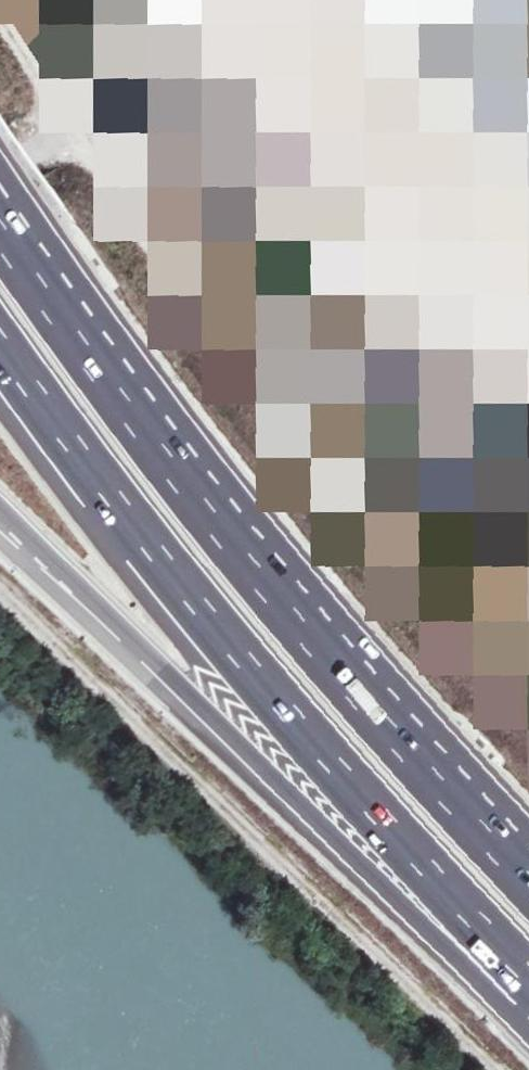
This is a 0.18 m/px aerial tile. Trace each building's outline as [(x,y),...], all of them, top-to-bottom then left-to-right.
[(171,4),(191,40),(224,104),(283,189),(288,196),(330,243),(364,280),(402,313),(408,317),(450,354),(528,408),(528,115),(527,113),(473,55),(432,0),(170,0),(171,4)] [(224,104),(191,40),(188,42),(185,43),(181,45),(174,52),(169,60),(166,66),(164,76),(164,84),(166,94),(168,100),(173,109),(179,118),(240,210),(246,218),(283,189),(224,104)] [(402,313),(368,353),(438,409),(468,429),(482,439),(491,442),(502,444),(515,442),(525,437),(528,435),(528,408),(450,354),(408,317),(402,313)]
